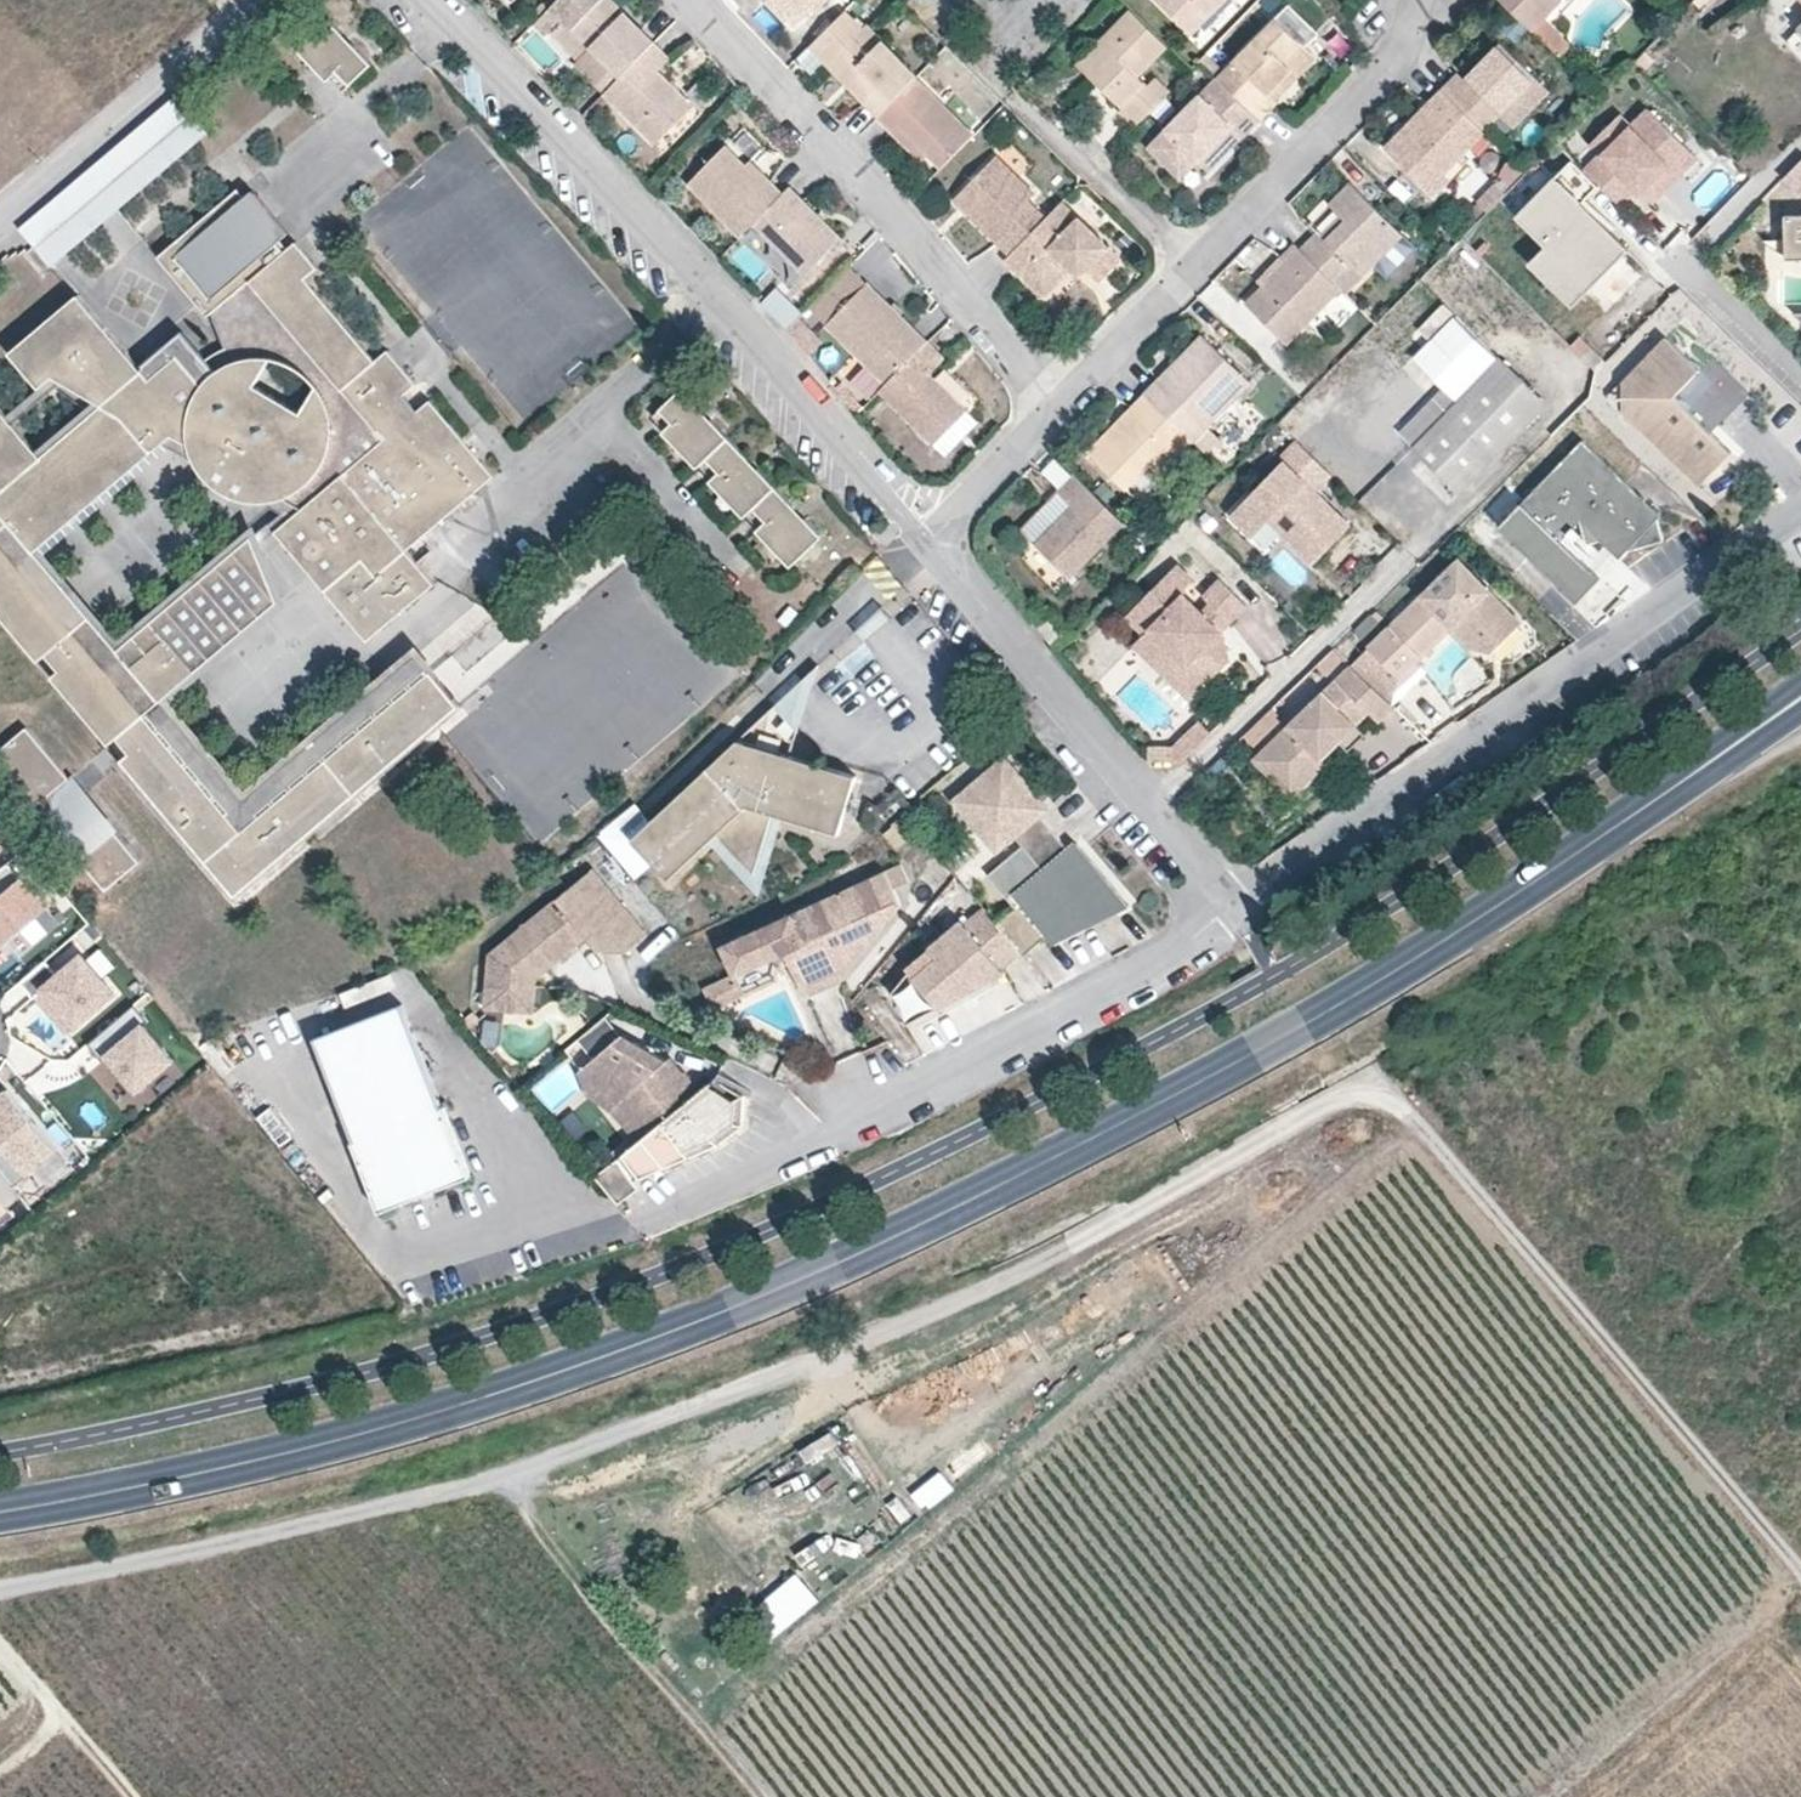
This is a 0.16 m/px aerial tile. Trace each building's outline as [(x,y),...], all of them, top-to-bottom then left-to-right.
[(549,9),(561,20),(572,29),(579,21),(557,0),(549,9)] [(579,21),(572,29),(590,47),(620,77),(656,41),(615,0),(557,0),(579,21)] [(788,20),(808,0),(768,0),(788,20)] [(788,20),(795,27),(813,10),(816,13),(829,0),(808,0),(788,20)] [(1190,35),(1225,0),(1156,0),(1190,35)] [(1533,30),(1559,57),(1570,47),(1566,42),(1567,41),(1544,19),(1563,0),(1502,0),(1533,30)] [(548,32),(561,20),(549,9),(537,22),(548,32)] [(1168,47),(1130,9),(1077,64),(1138,124),(1162,99),(1139,75),(1168,47)] [(918,75),(867,23),(863,27),(846,10),(809,46),(826,65),(831,61),(852,82),(847,86),(877,117),(916,77),(918,75)] [(374,64),(325,14),(293,45),(328,82),(331,79),(344,92),(352,86),(374,64)] [(1778,39),(1800,61),(1800,16),(1778,39)] [(1300,76),(1318,59),(1305,47),(1277,19),(1276,18),(1216,79),(1260,121),(1278,102),(1276,100),(1269,93),(1293,70),(1300,76)] [(672,58),(656,41),(620,77),(604,94),(603,95),(656,146),(695,106),(659,70),(672,58)] [(1458,71),(1441,89),(1484,132),(1500,116),(1513,128),(1550,90),(1500,41),(1465,78),(1458,71)] [(620,77),(590,47),(574,64),(604,94),(620,77)] [(1220,69),(1205,56),(1199,62),(1214,76),(1220,69)] [(852,82),(831,61),(826,65),(847,86),(852,82)] [(1300,76),(1293,70),(1269,93),(1276,100),(1300,76)] [(975,134),(916,77),(877,117),(892,132),(898,126),(928,156),(942,168),(975,134)] [(1243,138),(1260,121),(1216,79),(1148,150),(1180,181),(1199,162),(1233,128),(1243,137),(1243,138)] [(1445,173),(1485,132),(1484,132),(1441,89),(1404,127),(1409,131),(1389,152),(1428,191),(1445,173)] [(210,133),(178,94),(20,229),(51,267),(210,133)] [(1690,154),(1643,109),(1625,128),(1599,155),(1583,172),(1599,187),(1614,202),(1630,185),(1636,190),(1664,160),(1674,171),(1690,154)] [(1599,155),(1625,128),(1611,116),(1586,143),(1599,155)] [(928,156),(898,126),(892,132),(923,162),(928,156)] [(1409,131),(1404,127),(1384,148),(1389,152),(1409,131)] [(1209,172),(1243,137),(1233,128),(1199,162),(1209,172)] [(747,165),(726,145),(688,184),(740,238),(753,224),(784,193),(752,159),(747,165)] [(1038,192),(997,154),(951,201),(997,245),(1008,256),(1010,255),(1047,216),(1031,200),(1038,192)] [(1664,160),(1636,190),(1647,200),(1674,171),(1664,160)] [(1784,178),(1800,194),(1800,161),(1784,178)] [(1629,251),(1581,206),(1599,187),(1583,172),(1572,162),(1517,220),(1547,249),(1531,267),(1575,309),(1590,292),(1583,286),(1591,278),(1598,284),(1629,251)] [(1451,178),(1445,173),(1428,191),(1434,197),(1451,178)] [(1412,194),(1396,178),(1388,186),(1404,202),(1412,194)] [(1317,231),(1300,248),(1342,290),(1345,294),(1375,265),(1404,235),(1351,182),(1329,204),(1340,215),(1344,219),(1324,239),(1320,235),(1317,231)] [(1503,193),(1493,183),(1475,202),(1477,202),(1469,211),(1478,219),(1503,193)] [(842,238),(790,187),(784,193),(753,224),(767,238),(805,276),(842,238)] [(40,388),(46,383),(54,376),(101,405),(42,456),(38,451),(14,424),(7,415),(0,407),(0,616),(39,662),(47,654),(60,670),(52,677),(110,745),(146,714),(102,663),(19,564),(42,545),(164,443),(203,464),(213,484),(268,502),(278,494),(303,508),(275,532),(326,591),(369,641),(436,583),(408,550),(496,476),(431,399),(418,410),(405,395),(418,383),(388,350),(376,360),(306,278),(319,267),(297,241),(288,248),(281,240),(290,233),(254,189),(245,197),(238,189),(158,257),(208,317),(212,314),(226,348),(220,350),(207,358),(183,330),(140,367),(79,294),(9,354),(40,388)] [(1124,260),(1063,201),(1047,216),(1010,255),(1025,269),(1019,276),(1043,300),(1071,269),(1080,278),(1088,269),(1101,281),(1124,260)] [(1785,214),(1786,243),(1786,259),(1800,258),(1800,214),(1785,214)] [(1324,239),(1344,219),(1340,215),(1320,235),(1324,239)] [(867,249),(861,242),(843,260),(849,267),(850,266),(867,249)] [(1300,248),(1294,242),(1280,257),(1285,262),(1245,303),(1290,344),(1307,326),(1342,290),(1300,248)] [(1786,259),(1786,243),(1760,259),(1786,259)] [(1025,269),(1010,255),(1008,256),(1003,261),(1019,276),(1025,269)] [(809,308),(826,325),(867,283),(850,266),(849,267),(809,308)] [(1583,286),(1590,292),(1598,284),(1591,278),(1583,286)] [(929,342),(867,282),(867,283),(826,325),(887,385),(929,342)] [(804,312),(777,283),(758,301),(786,330),(799,317),(804,312)] [(1459,401),(1501,358),(1444,302),(1418,329),(1430,340),(1413,356),(1443,386),(1459,401)] [(1791,312),(1800,321),(1800,312),(1791,312)] [(823,343),(799,317),(786,330),(809,357),(823,343)] [(1194,441),(1209,454),(1240,422),(1225,410),(1252,383),(1202,334),(1144,394),(1194,441)] [(1700,369),(1666,337),(1622,382),(1623,411),(1700,486),(1732,452),(1674,396),(1700,369)] [(946,358),(929,342),(887,385),(880,392),(935,446),(968,410),(931,375),(946,358)] [(1546,402),(1501,358),(1459,401),(1443,386),(1398,432),(1413,447),(1458,492),(1546,402)] [(101,405),(54,376),(46,383),(40,388),(7,415),(14,424),(54,388),(83,405),(87,408),(38,451),(42,456),(101,405)] [(865,408),(842,382),(835,388),(858,415),(865,408)] [(824,536),(682,388),(659,410),(661,411),(655,416),(667,429),(663,432),(698,468),(701,465),(713,478),(710,482),(745,518),(748,515),(760,528),(758,530),(791,568),(824,536)] [(1194,441),(1144,394),(1131,408),(1136,413),(1119,430),(1114,425),(1087,453),(1127,490),(1151,464),(1171,465),(1194,441)] [(1136,413),(1131,408),(1114,425),(1119,430),(1136,413)] [(980,422),(968,410),(935,446),(946,457),(980,422)] [(1376,447),(1365,434),(1356,443),(1368,456),(1376,447)] [(1662,516),(1582,439),(1499,527),(1578,603),(1601,578),(1562,541),(1581,522),(1587,545),(1600,540),(1620,559),(1628,550),(1664,540),(1658,519),(1662,516)] [(1333,476),(1296,440),(1282,455),(1285,459),(1230,515),(1252,537),(1269,521),(1313,565),(1351,525),(1317,492),(1333,476)] [(1413,448),(1364,496),(1403,537),(1439,502),(1407,470),(1421,456),(1413,448)] [(1125,523),(1074,473),(1057,492),(1070,505),(1035,542),(1036,543),(1070,577),(1071,579),(1125,523)] [(1070,505),(1057,492),(1021,528),(1035,542),(1070,505)] [(288,604),(263,541),(275,532),(303,508),(278,494),(268,502),(283,513),(259,531),(256,524),(120,638),(42,545),(19,564),(102,663),(118,650),(154,619),(197,671),(161,701),(146,714),(159,730),(245,831),(260,817),(411,690),(434,670),(421,654),(247,802),(166,707),(288,604)] [(1279,531),(1269,521),(1252,537),(1263,548),(1279,531)] [(1463,545),(1451,533),(1444,540),(1456,552),(1463,545)] [(1120,557),(1111,548),(1098,561),(1107,571),(1120,557)] [(1184,592),(1187,585),(1193,579),(1176,563),(1126,617),(1143,634),(1148,629),(1188,669),(1222,633),(1222,632),(1224,630),(1196,604),(1184,592)] [(1520,624),(1456,563),(1421,596),(1350,666),(1374,688),(1390,671),(1399,679),(1452,628),(1454,625),(1460,632),(1465,626),(1478,638),(1488,629),(1502,643),(1520,624)] [(1207,592),(1204,595),(1231,622),(1247,605),(1220,578),(1207,592)] [(1231,622),(1204,595),(1196,604),(1224,630),(1231,622)] [(893,619),(883,606),(855,631),(864,643),(893,619)] [(1063,635),(1048,617),(1038,626),(1053,644),(1063,635)] [(161,701),(197,671),(154,619),(118,650),(161,701)] [(1478,638),(1465,626),(1460,632),(1454,625),(1452,628),(1470,648),(1492,652),(1502,643),(1488,629),(1478,638)] [(1188,669),(1148,629),(1143,634),(1133,644),(1190,700),(1228,661),(1222,633),(1188,669)] [(1344,659),(1333,649),(1316,665),(1325,676),(1344,659)] [(161,701),(118,650),(102,663),(146,714),(161,701)] [(1350,666),(1349,664),(1251,760),(1289,803),(1326,767),(1320,762),(1340,743),(1358,726),(1370,714),(1380,723),(1396,709),(1350,666)] [(799,730),(819,665),(775,706),(799,730)] [(462,707),(434,670),(411,690),(245,831),(159,730),(123,761),(237,896),(462,707)] [(1399,679),(1390,671),(1374,688),(1391,704),(1399,679)] [(799,730),(775,706),(738,740),(792,756),(799,730)] [(159,730),(146,714),(110,745),(123,761),(159,730)] [(1211,732),(1199,720),(1173,745),(1148,745),(1147,761),(1181,761),(1211,732)] [(1367,734),(1358,726),(1340,743),(1349,751),(1367,734)] [(26,727),(0,750),(0,766),(34,807),(69,777),(26,727)] [(792,756),(738,740),(631,840),(670,880),(709,843),(718,835),(755,876),(773,814),(784,818),(840,835),(857,776),(792,756)] [(1005,759),(955,803),(983,836),(992,828),(1008,846),(1016,839),(1030,856),(1056,834),(1042,816),(1050,810),(1005,759)] [(120,829),(73,774),(70,777),(69,777),(34,807),(31,810),(77,866),(81,862),(120,829)] [(902,807),(897,801),(882,813),(886,820),(902,807)] [(760,897),(784,818),(773,814),(755,876),(718,835),(709,843),(760,897)] [(1008,846),(992,828),(983,836),(998,854),(1008,846)] [(141,862),(116,833),(81,862),(106,891),(141,862)] [(1121,896),(1078,845),(1070,852),(1056,834),(1030,856),(1045,874),(1015,898),(1020,906),(996,925),(1020,953),(1023,957),(1052,938),(1079,925),(1082,931),(1118,914),(1116,909),(1118,899),(1121,896)] [(0,870),(0,948),(37,916),(47,908),(9,862),(0,870)] [(902,866),(723,946),(736,977),(788,954),(807,996),(841,981),(903,905),(895,889),(910,883),(902,866)] [(649,935),(593,867),(556,899),(489,954),(484,1009),(534,1014),(537,980),(587,938),(598,951),(627,953),(649,935)] [(1131,907),(1121,896),(1118,899),(1116,909),(1118,914),(1131,907)] [(60,923),(47,908),(37,916),(51,932),(60,923)] [(996,925),(983,909),(965,925),(962,922),(926,952),(891,994),(915,1021),(1005,973),(1001,969),(1020,953),(996,925)] [(1082,931),(1079,925),(1052,938),(1055,944),(1082,931)] [(46,959),(20,981),(34,997),(45,988),(77,1026),(115,993),(82,954),(59,974),(46,959)] [(744,995),(736,977),(731,980),(738,997),(744,995)] [(915,1021),(891,994),(886,1001),(908,1025),(915,1021)] [(443,1106),(403,1003),(314,1037),(354,1142),(352,1142),(380,1212),(471,1176),(445,1106),(443,1106)] [(174,1060),(143,1024),(107,1055),(138,1090),(174,1060)] [(652,1132),(646,1136),(618,1159),(634,1181),(673,1163),(688,1155),(714,1140),(737,1123),(740,1094),(716,1079),(700,1092),(685,1073),(679,1077),(667,1060),(623,1035),(579,1071),(583,1085),(601,1083),(627,1090),(645,1112),(647,1127),(652,1132)] [(627,1090),(601,1083),(583,1085),(585,1092),(601,1091),(623,1097),(638,1116),(641,1130),(646,1136),(652,1132),(647,1127),(645,1112),(627,1090)] [(15,1186),(59,1148),(8,1088),(0,1095),(0,1141),(3,1144),(0,1146),(0,1169),(15,1186)] [(22,1195),(15,1186),(0,1169),(0,1214),(22,1195)]
